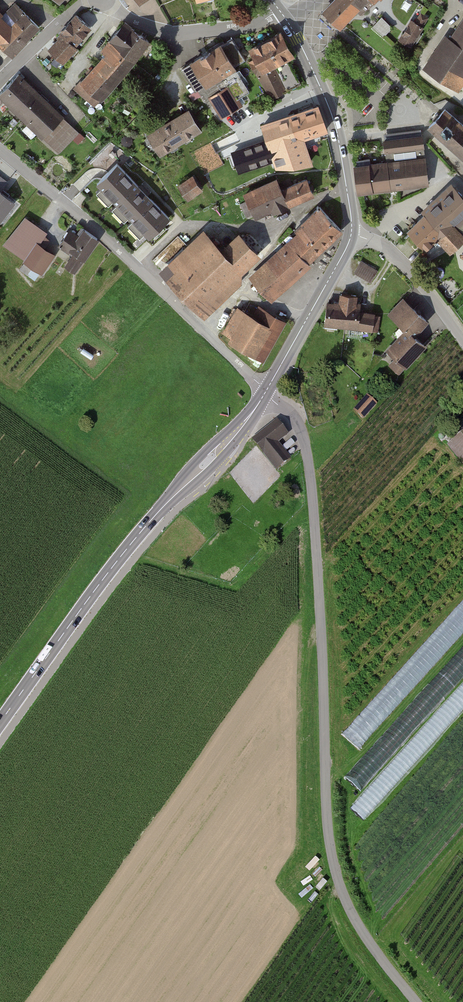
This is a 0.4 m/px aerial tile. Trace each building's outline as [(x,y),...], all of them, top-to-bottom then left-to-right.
[(324,11),(339,27),(367,0),(335,0),(324,11)] [(39,26),(16,4),(8,12),(16,21),(10,27),(0,17),(0,45),(11,56),(39,26)] [(400,39),(410,46),(413,40),(417,42),(422,35),(417,32),(427,17),(421,14),(416,22),(412,20),(400,39)] [(90,27),(76,15),(56,37),(59,39),(63,43),(68,39),(74,45),(90,27)] [(392,26),(381,17),(375,25),(385,34),(392,26)] [(107,55),(82,82),(81,81),(75,88),(88,100),(93,93),(100,99),(116,82),(133,62),(149,41),(124,22),(102,50),(107,55)] [(431,71),(458,89),(462,82),(462,23),(431,71)] [(277,34),(251,49),(256,59),(248,62),(271,98),(300,83),(287,58),(292,54),(282,35),(277,34)] [(63,43),(59,39),(50,50),(62,62),(76,47),(74,45),(68,39),(63,43)] [(232,39),(182,69),(195,91),(199,89),(206,101),(210,98),(222,116),(241,104),(237,98),(249,91),(233,67),(245,59),(232,39)] [(19,75),(0,95),(0,100),(57,154),(79,132),(19,75)] [(326,130),(316,104),(262,124),(280,173),(312,161),(303,138),(326,130)] [(189,108),(167,121),(180,144),(203,131),(189,108)] [(429,127),(462,157),(462,125),(445,109),(439,115),(437,114),(433,119),(434,120),(429,127)] [(167,121),(145,134),(158,157),(180,144),(167,121)] [(384,139),(387,163),(369,165),(369,160),(357,161),(357,166),(354,166),(358,193),(429,184),(422,134),(384,139)] [(34,157),(27,152),(23,157),(30,162),(34,157)] [(169,217),(117,164),(104,177),(97,183),(149,236),(169,217)] [(192,176),(179,186),(187,198),(201,188),(192,176)] [(273,180),(240,193),(251,220),(284,207),(273,180)] [(284,192),(291,207),(315,197),(308,181),(284,192)] [(454,185),(407,230),(426,250),(439,237),(452,250),(462,239),(462,238),(451,225),(462,214),(462,194),(454,185)] [(0,187),(0,219),(16,200),(1,188),(0,187)] [(269,297),(341,230),(319,206),(295,229),(300,234),(252,279),(269,297)] [(3,244),(24,258),(37,239),(45,245),(51,235),(46,232),(47,230),(24,214),(3,244)] [(75,272),(100,236),(87,227),(83,224),(77,233),(69,227),(57,245),(71,255),(65,264),(75,272)] [(199,309),(257,254),(239,236),(222,251),(209,237),(168,277),(199,309)] [(45,245),(37,239),(24,258),(23,260),(24,261),(40,271),(42,273),(56,252),(45,245)] [(377,267),(360,259),(353,273),(370,281),(377,267)] [(40,271),(24,261),(19,268),(35,279),(40,271)] [(326,299),(324,323),(372,328),(374,313),(374,310),(360,309),(361,301),(356,300),(357,293),(339,291),(338,299),(334,299),(333,300),(326,299)] [(429,318),(403,296),(387,313),(405,328),(409,332),(411,329),(416,333),(429,318)] [(262,360),(286,320),(258,303),(252,313),(237,304),(222,330),(230,335),(228,339),(262,360)] [(374,313),(372,328),(372,329),(378,330),(380,314),(374,313)] [(409,332),(405,328),(386,348),(395,357),(388,364),(399,374),(427,343),(416,333),(411,329),(409,332)] [(375,403),(368,396),(357,409),(364,416),(375,403)] [(275,470),(291,458),(278,441),(288,434),(276,419),(251,439),(275,470)] [(445,444),(462,467),(462,430),(445,444)] [(462,632),(462,597),(343,734),(360,750),(462,632)] [(462,675),(462,644),(345,776),(361,790),(462,675)] [(462,710),(462,681),(352,808),(366,820),(462,710)] [(374,775),(376,777),(436,710),(435,709),(374,775)]
